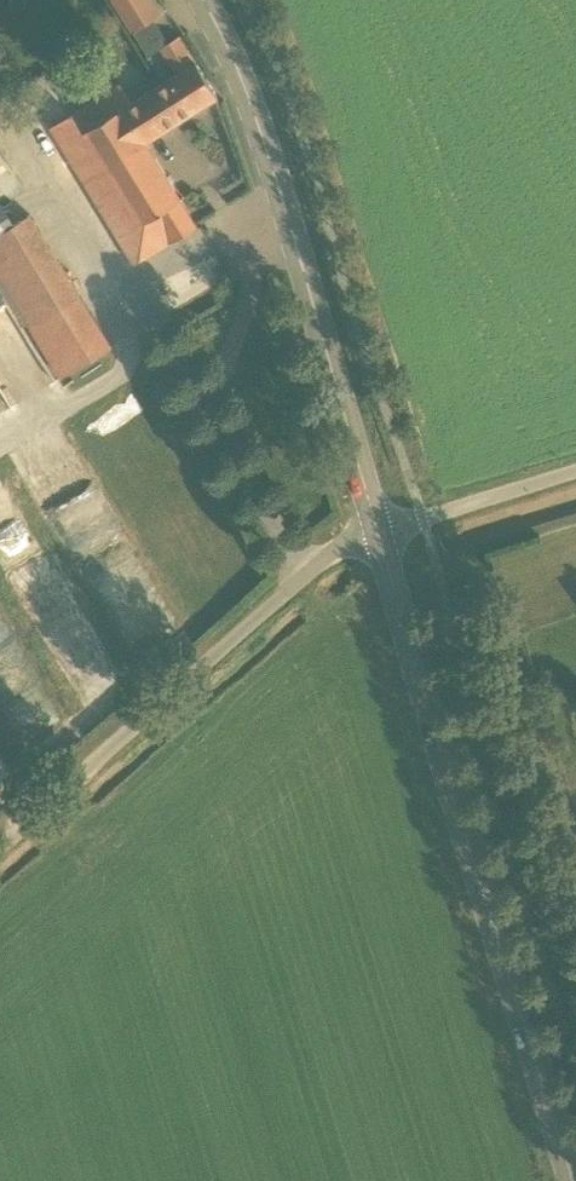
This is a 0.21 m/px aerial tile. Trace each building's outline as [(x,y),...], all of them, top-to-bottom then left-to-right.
[(137,32),(157,19),(166,13),(158,0),(114,0),(137,32)] [(51,126),(63,147),(135,264),(197,226),(146,142),(218,97),(199,66),(196,62),(180,36),(161,47),(177,74),(131,102),(120,83),(51,126)] [(10,56),(0,42),(0,62),(10,56)] [(26,188),(4,150),(0,144),(0,204),(26,188)] [(112,347),(31,214),(0,233),(0,275),(63,377),(112,347)] [(10,417),(0,399),(0,422),(10,417)]
